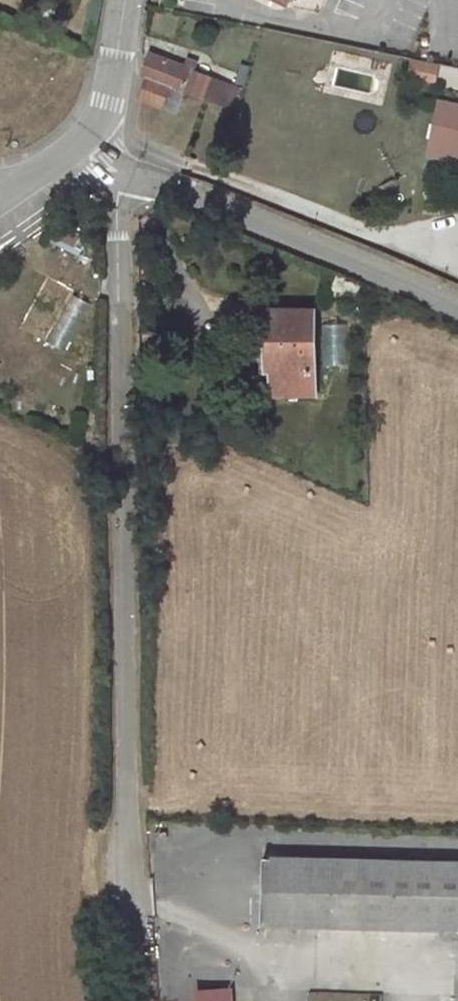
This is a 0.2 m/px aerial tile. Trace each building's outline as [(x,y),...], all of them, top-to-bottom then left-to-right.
[(141,78),(146,80),(184,93),(203,100),(230,110),(239,87),(150,55),(141,78)] [(412,60),(408,80),(434,86),(438,65),(412,60)] [(176,114),(184,93),(146,80),(139,100),(176,114)] [(434,105),(427,149),(457,155),(457,109),(434,105)] [(312,398),(310,317),(265,317),(265,373),(273,373),(272,395),(312,398)] [(254,856),(255,922),(455,923),(456,1000),(457,1000),(457,856),(254,856)]
